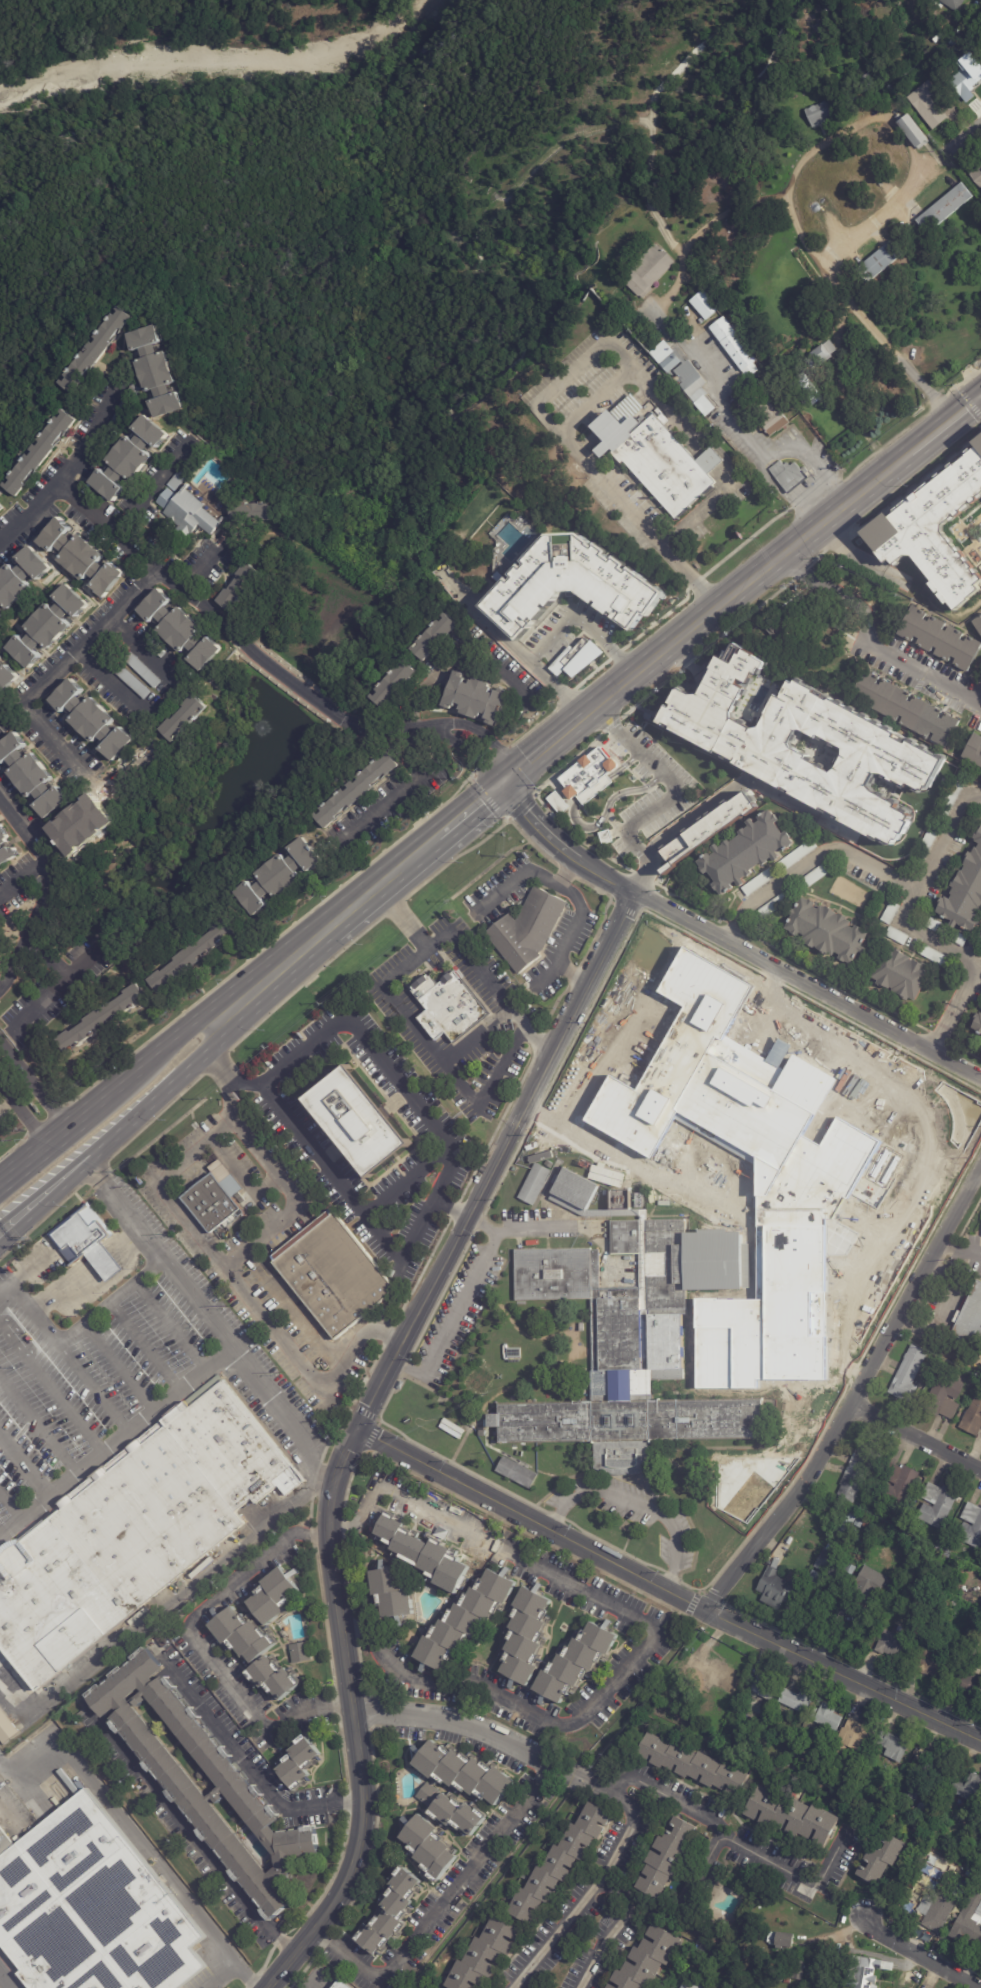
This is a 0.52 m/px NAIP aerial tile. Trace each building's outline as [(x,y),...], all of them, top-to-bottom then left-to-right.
[(956,13),(936,0),(964,0),(956,13)] [(972,21),(976,26),(969,32),(965,26),(972,21)] [(976,78),(980,85),(974,90),(973,89),(970,92),(974,97),(965,104),(948,82),(959,74),(958,72),(966,66),(963,62),(972,55),(980,66),(980,74),(976,78)] [(874,88),(862,94),(856,82),(868,75),(874,88)] [(938,96),(931,101),(945,119),(931,130),(906,98),(927,81),(938,95),(938,96)] [(831,120),(811,129),(803,111),(804,111),(803,110),(806,109),(806,110),(821,104),(820,103),(823,102),(835,97),(834,96),(839,94),(839,95),(852,90),(858,103),(830,115),(831,120)] [(927,143),(919,149),(917,147),(916,148),(896,122),(898,121),(895,117),(899,114),(902,117),(907,113),(927,139),(928,138),(930,141),(927,143)] [(968,175),(980,164),(980,188),(980,189),(968,175)] [(920,226),(916,221),(962,183),(973,197),(927,234),(920,226)] [(867,283),(855,269),(888,242),(900,256),(867,283)] [(673,264),(649,289),(651,291),(642,300),(638,297),(636,299),(621,284),(629,277),(625,273),(653,245),(673,264)] [(703,290),(720,309),(706,321),(689,302),(703,290)] [(125,328),(114,342),(115,343),(75,394),(61,383),(63,379),(67,382),(70,378),(67,375),(86,351),(89,354),(92,350),(89,347),(94,341),(98,344),(101,340),(97,337),(116,313),(120,316),(122,312),(119,310),(122,305),(136,317),(127,329),(125,328)] [(758,361),(755,363),(760,370),(749,378),(744,371),(743,372),(710,327),(725,316),(758,361)] [(183,411),(161,419),(155,402),(160,400),(156,391),(150,393),(138,362),(148,359),(144,349),(138,351),(132,335),(165,323),(171,340),(160,344),(164,354),(170,351),(181,382),(172,385),(175,396),(185,392),(191,408),(183,411)] [(707,384),(702,387),(707,394),(704,397),(715,409),(704,418),(693,404),(694,403),(679,385),(682,382),(673,371),(682,364),(681,363),(666,374),(659,365),(648,352),(663,340),(672,351),(674,349),(685,362),(687,359),(707,384)] [(821,346),(828,341),(836,351),(829,356),(830,359),(813,372),(803,359),(821,346)] [(821,401),(811,407),(809,403),(803,407),(789,383),(805,374),(821,401)] [(124,426),(115,421),(136,383),(145,388),(125,426),(124,426)] [(769,438),(768,438),(756,423),(763,417),(756,408),(767,399),(785,422),(776,429),(778,431),(769,438)] [(81,419),(71,432),(69,431),(58,445),(60,447),(41,471),(38,469),(27,484),(29,485),(19,497),(5,486),(7,483),(10,485),(13,481),(10,479),(29,454),(33,457),(36,452),(33,450),(37,444),(41,446),(44,443),(41,440),(59,415),(64,418),(67,414),(64,411),(66,408),(81,419)] [(646,412),(646,413),(641,417),(638,413),(642,408),(646,412)] [(670,422),(665,427),(696,461),(712,447),(724,461),(709,475),(716,483),(676,519),(624,461),(621,464),(610,451),(600,461),(592,453),(601,444),(587,429),(607,411),(621,427),(632,417),(639,425),(629,434),(631,436),(654,414),(658,419),(665,413),(671,420),(670,422)] [(154,454),(134,480),(127,475),(122,482),(127,486),(115,501),(91,482),(103,466),(109,471),(114,465),(108,460),(129,433),(136,438),(143,429),(138,425),(148,413),(172,432),(162,445),(155,439),(147,449),(154,454)] [(973,442),(980,435),(980,493),(980,498),(973,504),(971,502),(968,504),(970,506),(951,521),(950,520),(944,525),(943,532),(948,539),(950,537),(953,541),(951,543),(955,548),(957,547),(980,575),(980,582),(977,585),(980,590),(955,611),(949,603),(946,605),(938,595),(941,592),(940,591),(938,593),(930,584),(932,581),(912,556),(905,555),(898,561),(900,563),(896,566),(894,564),(893,565),(889,560),(885,563),(862,533),(886,513),(890,517),(895,512),(893,510),(898,507),(900,509),(901,508),(899,506),(910,497),(911,498),(917,492),(916,492),(928,482),(930,484),(937,479),(935,477),(939,473),(941,475),(949,469),(947,467),(952,462),(954,465),(967,454),(965,452),(970,448),(972,450),(976,447),(973,442)] [(806,479),(807,479),(787,494),(768,470),(780,461),(784,465),(787,463),(789,467),(795,463),(800,470),(804,467),(808,472),(803,475),(806,479)] [(192,489),(210,505),(207,508),(225,524),(214,536),(202,525),(188,541),(176,530),(180,526),(176,523),(172,526),(167,522),(170,518),(164,513),(166,510),(157,502),(170,487),(181,497),(189,487),(192,489)] [(11,507),(0,517),(0,494),(1,496),(11,507)] [(236,522),(234,522),(233,508),(248,507),(248,503),(279,501),(279,504),(286,504),(287,518),(236,522)] [(96,581),(89,575),(83,582),(58,561),(64,554),(57,548),(53,552),(46,547),(45,548),(38,542),(59,516),(67,522),(66,523),(73,529),(67,536),(74,541),(80,534),(106,555),(100,562),(109,570),(114,563),(120,568),(120,567),(127,572),(105,598),(99,592),(100,591),(94,586),(98,582),(96,581)] [(487,602),(548,535),(579,534),(662,590),(648,615),(643,611),(631,626),(578,591),(564,591),(521,640),(487,602)] [(1,606),(0,607),(0,575),(13,563),(18,569),(27,561),(22,556),(34,545),(56,569),(44,579),(38,572),(29,580),(35,587),(11,609),(5,603),(1,606)] [(219,601),(228,589),(231,591),(242,577),(240,575),(250,562),(265,574),(234,613),(219,601)] [(86,612),(82,616),(75,610),(67,618),(74,625),(51,649),(45,643),(38,649),(44,655),(31,669),(8,648),(21,634),(27,639),(33,632),(27,626),(49,603),(55,608),(64,600),(58,595),(70,583),(92,605),(86,612)] [(194,653),(189,649),(184,656),(159,634),(165,627),(157,621),(154,624),(140,612),(160,589),(175,602),(170,609),(177,615),(182,608),(208,630),(201,638),(210,646),(216,638),(228,649),(207,673),(194,662),(198,657),(194,653)] [(968,637),(980,644),(980,646),(967,673),(952,665),(955,660),(951,657),(948,663),(934,655),(937,649),(933,647),(930,653),(915,645),(918,640),(914,637),(911,643),(897,635),(912,606),(927,614),(923,620),(928,622),(931,617),(945,624),(942,630),(946,632),(949,626),(963,634),(960,640),(965,643),(968,637)] [(433,657),(428,662),(416,651),(419,647),(422,650),(425,646),(422,643),(443,621),(446,623),(449,620),(446,617),(448,614),(461,626),(433,657)] [(971,622),(980,615),(980,636),(971,622)] [(549,667),(557,676),(563,669),(573,678),(602,652),(591,639),(586,643),(582,638),(573,648),(549,667)] [(679,685),(700,692),(720,653),(737,661),(745,645),(767,659),(738,711),(761,722),(795,676),(943,757),(927,786),(886,770),(880,790),(912,811),(897,844),(660,722),(679,685)] [(165,681),(158,689),(126,658),(133,651),(165,681)] [(425,671),(414,684),(413,683),(401,696),(403,698),(394,709),(380,698),(383,695),(386,697),(389,693),(387,691),(406,667),(409,670),(412,666),(409,663),(412,660),(425,671)] [(155,692),(148,700),(115,671),(123,662),(155,692)] [(22,677),(0,697),(0,664),(5,670),(11,665),(22,677)] [(879,678),(876,684),(879,686),(883,680),(910,695),(907,701),(910,703),(913,697),(942,712),(939,718),(941,720),(945,714),(959,722),(944,749),(930,741),(934,735),(930,734),(927,740),(900,725),(903,719),(900,717),(897,723),(868,707),(871,701),(868,699),(865,705),(850,697),(864,670),(879,678)] [(498,723),(497,727),(488,723),(490,719),(489,719),(490,716),(484,714),(482,718),(479,717),(478,720),(463,714),(463,711),(461,710),(463,705),(460,704),(459,707),(455,705),(453,710),(444,707),(458,671),(466,674),(465,677),(469,679),(468,683),(471,684),(473,680),(475,681),(476,678),(492,684),(491,687),(494,688),(492,692),(498,695),(500,691),(501,691),(502,688),(510,691),(498,723)] [(107,743),(102,738),(96,744),(73,721),(78,716),(71,710),(66,715),(52,701),(75,677),(89,691),(82,698),(89,704),(95,697),(119,720),(113,727),(122,735),(127,729),(139,740),(117,763),(106,751),(110,746),(107,743)] [(197,695),(211,709),(208,712),(205,709),(201,714),(204,716),(176,745),(162,731),(173,720),(175,722),(187,709),(186,707),(197,695)] [(3,765),(0,761),(0,744),(15,732),(27,746),(21,750),(27,757),(33,752),(54,778),(48,783),(55,792),(62,786),(72,799),(48,819),(38,806),(42,802),(35,793),(28,798),(8,773),(14,768),(8,761),(3,765)] [(973,734),(980,738),(980,745),(980,747),(980,748),(980,769),(960,758),(973,734)] [(561,778),(601,745),(618,766),(577,795),(561,778)] [(401,765),(389,776),(387,775),(374,786),(375,788),(353,808),(351,806),(337,818),(339,820),(327,830),(315,816),(319,813),(322,816),(326,813),(323,810),(346,790),(348,793),(352,790),(349,786),(355,781),(358,785),(363,780),(360,777),(382,758),(383,759),(390,752),(401,765)] [(103,798),(122,823),(115,829),(110,822),(104,826),(108,831),(106,833),(107,834),(92,845),(91,843),(89,844),(86,840),(82,843),(86,848),(74,857),(52,828),(60,822),(63,825),(65,823),(68,827),(72,824),(68,819),(69,818),(68,816),(83,804),(88,811),(94,806),(87,798),(97,790),(103,798)] [(546,799),(560,814),(569,807),(555,791),(546,799)] [(660,851),(671,866),(757,806),(747,791),(660,851)] [(775,822),(782,833),(786,831),(790,837),(789,838),(794,844),(781,852),(780,849),(776,852),(779,857),(773,861),(771,857),(767,860),(767,861),(762,865),(760,863),(750,870),(752,873),(741,879),(744,883),(739,887),(735,881),(731,884),(733,888),(721,896),(717,891),(716,892),(711,885),(715,882),(708,871),(704,874),(699,868),(701,867),(697,862),(700,859),(699,859),(708,852),(710,856),(715,853),(711,847),(716,843),(719,847),(723,844),(722,843),(728,839),(730,842),(740,835),(738,832),(743,828),(744,829),(748,826),(745,822),(751,818),(755,823),(759,820),(757,817),(769,809),(773,815),(774,814),(778,820),(775,822)] [(25,855),(0,869),(0,824),(2,823),(3,825),(7,823),(15,837),(12,839),(17,849),(21,847),(25,855)] [(975,914),(980,918),(980,920),(976,928),(975,927),(971,933),(966,931),(959,928),(960,926),(956,924),(952,931),(947,928),(950,921),(947,920),(938,916),(939,915),(934,913),(938,906),(936,905),(940,898),(942,900),(943,897),(949,900),(951,896),(949,895),(952,888),(949,887),(952,880),(954,881),(959,871),(961,872),(964,867),(962,866),(966,859),(964,858),(967,852),(970,854),(974,848),(976,849),(978,845),(973,842),(974,840),(972,838),(975,833),(977,834),(980,826),(980,908),(979,911),(977,910),(975,914)] [(309,838),(328,862),(315,873),(309,866),(301,873),(306,879),(280,900),(275,893),(268,899),(273,906),(258,919),(239,896),(255,882),(259,887),(266,882),(261,875),(286,854),(291,861),(300,854),(296,849),(309,838)] [(817,848),(782,872),(776,864),(810,839),(817,848)] [(828,861),(833,869),(799,894),(792,885),(827,860),(828,861)] [(771,867),(777,875),(746,898),(740,889),(771,866),(771,867)] [(565,907),(543,952),(540,955),(541,956),(518,975),(485,933),(510,914),(515,922),(518,919),(535,887),(567,903),(565,907)] [(789,889),(793,898),(756,925),(750,916),(789,888),(789,889)] [(802,898),(807,901),(807,900),(814,904),(813,907),(817,910),(819,906),(824,909),(825,907),(830,909),(829,911),(836,914),(836,915),(838,916),(839,914),(847,919),(846,920),(850,923),(848,927),(853,929),(855,926),(862,929),(861,931),(867,934),(861,947),(866,950),(863,956),(857,953),(851,966),(844,963),(844,964),(836,960),(839,956),(835,954),(833,958),(828,955),(826,957),(814,951),(816,948),(813,947),(812,950),(805,946),(806,943),(801,941),(803,937),(799,934),(797,939),(789,935),(790,933),(784,930),(791,916),(785,913),(788,907),(794,911),(801,898),(802,898)] [(890,901),(900,907),(889,925),(880,920),(890,901)] [(237,932),(233,935),(231,933),(227,936),(229,938),(205,958),(203,955),(199,959),(201,961),(168,989),(165,986),(161,989),(164,991),(161,994),(150,981),(162,970),(164,972),(178,961),(176,959),(199,939),(201,942),(215,930),(212,928),(224,917),(237,932)] [(942,934),(941,936),(924,927),(929,917),(946,926),(942,934)] [(889,926),(908,936),(903,946),(884,936),(889,926)] [(956,932),(967,938),(962,947),(951,941),(956,932)] [(685,942),(752,983),(724,1034),(783,1067),(793,1050),(837,1076),(816,1113),(813,1112),(801,1134),(819,1145),(836,1115),(880,1139),(848,1196),(845,1194),(834,1216),(826,1216),(825,1289),(812,1289),(812,1332),(825,1332),(826,1375),(758,1377),(758,1385),(697,1386),(696,1296),(765,1296),(764,1225),(757,1225),(756,1193),(755,1188),(754,1156),(675,1111),(651,1154),(585,1116),(611,1071),(636,1087),(685,1003),(659,987),(685,942)] [(923,944),(949,959),(944,968),(917,954),(922,944),(923,944)] [(910,958),(909,960),(912,962),(913,961),(920,964),(921,962),(927,965),(925,969),(930,971),(915,1002),(909,999),(907,1002),(901,999),(901,998),(895,995),(895,994),(891,992),(892,990),(890,988),(889,990),(882,987),(881,988),(876,985),(877,982),(871,978),(887,948),(893,951),(895,948),(901,952),(900,953),(910,958)] [(434,1041),(417,1018),(427,1010),(412,991),(413,991),(411,988),(413,986),(412,985),(424,975),(425,977),(427,975),(429,978),(430,976),(437,985),(442,981),(441,979),(449,972),(451,974),(455,971),(489,1014),(453,1043),(445,1032),(434,1041)] [(150,998),(146,1001),(144,998),(140,1000),(142,1004),(105,1029),(104,1027),(100,1029),(101,1032),(76,1049),(75,1047),(71,1050),(72,1052),(68,1055),(58,1040),(72,1031),(73,1033),(88,1023),(87,1020),(112,1003),(113,1004),(123,997),(122,996),(140,983),(150,998)] [(979,1015),(980,1013),(980,1035),(971,1029),(976,1020),(974,1019),(977,1014),(979,1015)] [(383,1108),(412,1144),(369,1179),(305,1100),(348,1065),(383,1108)] [(240,1210),(210,1234),(182,1198),(213,1173),(210,1169),(221,1160),(225,1166),(226,1165),(245,1190),(233,1199),(241,1209),(240,1210)] [(544,1181),(532,1205),(516,1197),(534,1162),(550,1170),(544,1181)] [(564,1167),(599,1184),(586,1210),(551,1192),(564,1167)] [(116,1233),(119,1236),(109,1245),(130,1271),(114,1284),(92,1258),(78,1269),(52,1236),(93,1204),(116,1233)] [(273,1262),(276,1260),(272,1256),(329,1208),(333,1213),(334,1211),(394,1284),(389,1296),(336,1339),(273,1262)] [(513,1248),(514,1301),(589,1300),(591,1400),(498,1403),(498,1412),(488,1412),(488,1426),(499,1426),(499,1444),(594,1442),(595,1472),(614,1475),(637,1473),(651,1467),(650,1441),(764,1439),(764,1397),(652,1400),(652,1379),(683,1379),(681,1292),(744,1290),(744,1287),(751,1287),(750,1242),(743,1242),(743,1230),(729,1230),(729,1227),(700,1228),(700,1231),(683,1231),(683,1222),(686,1222),(686,1218),(611,1220),(611,1255),(639,1255),(640,1286),(601,1287),(600,1248),(592,1248),(592,1247),(513,1248)] [(975,1279),(980,1282),(980,1337),(977,1346),(949,1333),(954,1323),(951,1321),(956,1310),(959,1311),(975,1279)] [(894,1378),(911,1344),(927,1352),(912,1383),(917,1386),(909,1403),(887,1392),(894,1378)] [(518,1348),(518,1357),(505,1357),(505,1347),(518,1347),(518,1348)] [(952,1420),(938,1413),(936,1417),(921,1410),(939,1372),(956,1380),(956,1379),(962,1382),(961,1383),(963,1384),(956,1400),(947,1395),(946,1398),(959,1404),(952,1420)] [(3,1650),(0,1646),(0,1560),(3,1558),(0,1554),(0,1550),(8,1544),(6,1541),(21,1529),(23,1531),(35,1522),(36,1524),(162,1421),(161,1420),(165,1416),(164,1414),(179,1402),(180,1404),(186,1399),(191,1405),(226,1378),(296,1465),(295,1466),(307,1482),(290,1496),(277,1480),(275,1482),(279,1487),(258,1504),(254,1499),(238,1512),(247,1524),(242,1527),(36,1693),(3,1650)] [(980,1383),(980,1427),(976,1437),(957,1428),(966,1409),(967,1410),(980,1383)] [(843,1474),(855,1449),(856,1450),(859,1444),(881,1454),(873,1470),(869,1468),(852,1503),(835,1495),(840,1485),(839,1484),(843,1474)] [(776,1477),(763,1490),(736,1463),(749,1450),(776,1477)] [(504,1452),(538,1470),(530,1486),(497,1468),(504,1452)] [(751,1484),(739,1495),(713,1466),(725,1455),(751,1484)] [(890,1463),(901,1468),(903,1465),(919,1473),(900,1510),(877,1498),(885,1483),(893,1487),(894,1484),(880,1477),(888,1462),(890,1463)] [(929,1483),(940,1489),(942,1485),(958,1493),(939,1530),(915,1517),(923,1502),(932,1507),(933,1504),(920,1498),(927,1482),(929,1483)] [(980,1509),(980,1507),(980,1546),(979,1550),(955,1538),(963,1523),(971,1527),(972,1524),(960,1518),(967,1502),(969,1503),(980,1509)] [(834,1529),(845,1507),(857,1514),(846,1535),(834,1529)] [(455,1594),(433,1583),(435,1579),(416,1569),(418,1565),(389,1550),(392,1543),(374,1533),(384,1514),(404,1524),(401,1530),(429,1544),(431,1540),(450,1550),(447,1556),(468,1567),(455,1594)] [(858,1514),(865,1517),(859,1528),(852,1525),(858,1514)] [(866,1517),(881,1525),(876,1535),(861,1526),(866,1517)] [(823,1547),(825,1548),(827,1545),(837,1550),(833,1557),(842,1561),(833,1578),(812,1566),(823,1547)] [(399,1567),(402,1567),(405,1591),(410,1591),(413,1615),(401,1616),(405,1627),(400,1627),(396,1617),(383,1618),(380,1595),(373,1596),(370,1571),(380,1570),(382,1560),(386,1560),(385,1569),(399,1567)] [(847,1563),(855,1568),(851,1577),(842,1573),(847,1563)] [(885,1579),(875,1597),(873,1596),(868,1605),(848,1594),(864,1565),(886,1577),(885,1579)] [(282,1569),(287,1575),(298,1569),(301,1573),(290,1579),(299,1591),(280,1606),(284,1612),(266,1626),(247,1602),(266,1588),(262,1583),(281,1567),(282,1569)] [(505,1568),(506,1569),(501,1575),(516,1583),(504,1605),(498,1601),(488,1620),(482,1617),(471,1637),(466,1634),(456,1653),(451,1650),(440,1671),(414,1658),(425,1636),(431,1639),(441,1620),(446,1623),(456,1604),(462,1607),(472,1587),(477,1590),(488,1569),(496,1573),(502,1567),(505,1568)] [(771,1568),(779,1572),(777,1576),(789,1583),(790,1580),(799,1584),(789,1604),(783,1601),(778,1611),(760,1601),(764,1595),(756,1591),(769,1567),(771,1568)] [(814,1585),(806,1580),(811,1570),(821,1576),(816,1586),(814,1585)] [(539,1585),(533,1592),(551,1601),(540,1621),(545,1624),(535,1643),(541,1647),(531,1666),(536,1669),(526,1687),(500,1673),(510,1654),(504,1651),(514,1631),(509,1628),(519,1609),(513,1606),(523,1587),(529,1590),(534,1582),(539,1585)] [(944,1594),(940,1602),(933,1599),(938,1591),(944,1594)] [(946,1596),(976,1611),(971,1621),(954,1612),(945,1629),(932,1622),(946,1596)] [(232,1609),(238,1617),(241,1615),(249,1625),(251,1623),(258,1630),(259,1629),(266,1637),(269,1635),(276,1644),(250,1666),(243,1658),(241,1659),(234,1650),(231,1652),(225,1644),(222,1647),(207,1628),(231,1608),(232,1609)] [(609,1652),(607,1656),(600,1653),(591,1672),(584,1669),(574,1690),(567,1686),(562,1697),(537,1681),(542,1671),(548,1674),(558,1655),(564,1658),(574,1639),(580,1642),(590,1622),(598,1626),(605,1619),(608,1621),(603,1629),(617,1636),(609,1652)] [(893,1659),(891,1658),(892,1657),(883,1653),(882,1655),(873,1651),(883,1629),(890,1633),(894,1624),(905,1629),(901,1638),(912,1643),(908,1651),(906,1650),(900,1662),(893,1659)] [(309,1659),(309,1661),(290,1663),(287,1645),(306,1642),(309,1659)] [(144,1648),(145,1648),(160,1667),(149,1676),(153,1681),(160,1675),(162,1678),(165,1676),(172,1686),(170,1687),(171,1688),(173,1686),(180,1695),(178,1697),(179,1699),(182,1697),(188,1705),(187,1706),(188,1708),(190,1707),(196,1716),(194,1717),(196,1719),(198,1718),(203,1724),(202,1725),(203,1727),(205,1726),(211,1735),(210,1736),(211,1738),(213,1736),(220,1745),(218,1746),(219,1748),(221,1747),(227,1755),(226,1756),(231,1763),(233,1761),(239,1769),(237,1770),(238,1772),(240,1771),(246,1779),(245,1780),(250,1787),(252,1785),(259,1794),(257,1796),(258,1798),(260,1796),(267,1805),(265,1806),(267,1808),(269,1806),(275,1815),(274,1815),(277,1819),(269,1825),(273,1832),(285,1830),(285,1833),(287,1833),(287,1829),(298,1828),(299,1831),(300,1831),(300,1828),(313,1826),(317,1854),(293,1858),(289,1880),(276,1889),(288,1905),(269,1919),(268,1918),(266,1920),(260,1912),(262,1910),(260,1907),(257,1910),(251,1901),(253,1900),(252,1899),(250,1900),(243,1891),(246,1889),(244,1887),(241,1889),(237,1883),(240,1881),(238,1878),(234,1881),(228,1873),(232,1870),(230,1868),(227,1870),(220,1862),(223,1860),(222,1858),(219,1861),(212,1852),(214,1850),(212,1848),(210,1850),(204,1842),(206,1840),(204,1838),(202,1840),(196,1832),(198,1830),(193,1822),(189,1825),(184,1817),(187,1815),(185,1813),(182,1815),(176,1808),(179,1806),(174,1799),(171,1801),(164,1793),(167,1790),(166,1788),(162,1791),(156,1782),(159,1780),(157,1778),(154,1780),(147,1772),(150,1770),(149,1768),(146,1771),(141,1764),(144,1762),(142,1760),(139,1762),(133,1754),(135,1752),(133,1750),(131,1752),(125,1743),(127,1741),(126,1739),(123,1741),(117,1733),(119,1731),(117,1729),(114,1731),(108,1722),(110,1721),(108,1717),(116,1711),(114,1708),(100,1718),(82,1694),(89,1689),(91,1692),(93,1691),(90,1688),(96,1683),(98,1686),(101,1684),(98,1681),(104,1677),(106,1680),(109,1678),(107,1675),(112,1671),(114,1674),(116,1672),(114,1669),(119,1665),(121,1668),(124,1666),(121,1663),(127,1658),(129,1661),(131,1659),(129,1657),(134,1653),(136,1655),(139,1653),(137,1650),(142,1646),(144,1648)] [(926,1652),(953,1664),(950,1672),(947,1671),(944,1677),(938,1674),(935,1679),(916,1670),(918,1667),(913,1664),(919,1649),(926,1652)] [(275,1663),(282,1671),(285,1669),(291,1677),(293,1675),(300,1685),(279,1702),(272,1693),(270,1695),(263,1687),(261,1689),(254,1680),(251,1683),(245,1674),(267,1656),(273,1664),(275,1663)] [(704,1663),(710,1666),(712,1661),(736,1672),(734,1675),(740,1678),(732,1694),(706,1682),(701,1692),(692,1688),(697,1678),(685,1672),(692,1658),(704,1663)] [(976,1680),(980,1682),(980,1702),(951,1688),(959,1669),(977,1676),(976,1680)] [(750,1687),(757,1672),(770,1678),(768,1683),(778,1687),(771,1702),(756,1695),(755,1697),(747,1694),(750,1687)] [(792,1693),(799,1696),(800,1692),(812,1698),(804,1715),(778,1703),(784,1689),(792,1693)] [(828,1705),(835,1709),(833,1714),(842,1718),(836,1732),(825,1727),(819,1739),(808,1734),(814,1721),(809,1719),(814,1708),(819,1710),(822,1703),(828,1705)] [(654,1708),(663,1712),(660,1717),(651,1713),(654,1708)] [(758,1714),(764,1717),(761,1723),(756,1720),(758,1714)] [(857,1723),(862,1726),(863,1722),(876,1728),(864,1755),(847,1747),(842,1758),(831,1753),(842,1728),(844,1729),(849,1719),(857,1723)] [(882,1730),(908,1743),(899,1763),(883,1755),(886,1750),(879,1746),(880,1746),(874,1743),(880,1730),(882,1730)] [(701,1783),(699,1782),(701,1777),(699,1776),(696,1781),(686,1776),(684,1779),(673,1774),(677,1768),(674,1766),(670,1772),(660,1767),(659,1769),(648,1764),(651,1757),(648,1756),(645,1762),(635,1756),(647,1733),(670,1746),(672,1743),(696,1755),(697,1753),(722,1765),(723,1762),(748,1776),(736,1799),(725,1794),(728,1788),(724,1786),(721,1791),(711,1786),(710,1788),(701,1783)] [(303,1735),(305,1737),(305,1736),(318,1754),(302,1766),(308,1774),(290,1788),(275,1769),(284,1762),(281,1759),(290,1752),(288,1750),(296,1743),(294,1740),(302,1734),(303,1735)] [(433,1781),(431,1779),(429,1782),(410,1766),(418,1757),(412,1751),(415,1747),(420,1752),(429,1741),(439,1750),(441,1748),(450,1755),(452,1752),(459,1757),(460,1756),(470,1764),(473,1760),(480,1765),(481,1764),(490,1772),(493,1768),(513,1784),(506,1792),(515,1800),(513,1803),(502,1798),(493,1808),(484,1800),(481,1803),(473,1796),(471,1798),(464,1793),(462,1796),(452,1787),(450,1790),(443,1784),(441,1787),(433,1781)] [(933,1755),(941,1759),(936,1771),(944,1775),(940,1783),(920,1774),(930,1754),(933,1755)] [(971,1773),(980,1778),(980,1779),(980,1796),(980,1798),(978,1797),(975,1804),(956,1795),(957,1793),(950,1790),(956,1778),(966,1783),(971,1773)] [(828,1779),(823,1790),(816,1787),(821,1776),(828,1779)] [(904,1797),(910,1783),(921,1788),(915,1802),(904,1797)] [(475,1813),(484,1821),(468,1839),(459,1831),(456,1834),(448,1826),(445,1829),(427,1814),(430,1811),(417,1800),(429,1786),(450,1804),(452,1802),(461,1810),(464,1807),(473,1815),(475,1812),(475,1813)] [(812,1841),(799,1834),(797,1839),(785,1833),(790,1823),(787,1821),(782,1830),(772,1825),(772,1826),(760,1819),(763,1814),(759,1811),(754,1821),(743,1815),(759,1786),(784,1800),(787,1795),(811,1809),(813,1805),(839,1819),(824,1848),(812,1841)] [(210,1967),(184,1987),(31,1987),(20,1974),(24,1971),(0,1941),(0,1858),(16,1845),(88,1787),(210,1937),(196,1949),(210,1967)] [(605,1825),(605,1826),(597,1822),(596,1825),(603,1829),(597,1840),(593,1837),(588,1847),(580,1843),(579,1847),(587,1851),(581,1861),(576,1859),(571,1869),(564,1865),(562,1868),(570,1872),(564,1883),(559,1880),(554,1890),(546,1886),(545,1890),(553,1894),(547,1905),(541,1901),(536,1911),(529,1908),(528,1911),(535,1915),(529,1925),(506,1913),(519,1888),(524,1890),(536,1866),(541,1869),(553,1845),(558,1847),(570,1823),(575,1826),(587,1802),(611,1814),(605,1825)] [(867,1816),(861,1812),(863,1808),(868,1810),(868,1811),(869,1812),(867,1816)] [(895,1815),(892,1822),(887,1819),(891,1813),(895,1815)] [(436,1828),(438,1830),(435,1833),(443,1840),(441,1842),(450,1849),(449,1851),(457,1858),(436,1884),(427,1878),(429,1875),(412,1861),(416,1856),(408,1849),(410,1847),(400,1838),(409,1827),(403,1821),(406,1817),(413,1823),(419,1815),(436,1828)] [(648,1853),(649,1851),(658,1856),(660,1851),(651,1847),(657,1835),(661,1837),(673,1815),(694,1827),(682,1849),(685,1851),(671,1877),(669,1876),(657,1900),(633,1887),(638,1877),(644,1880),(646,1876),(641,1873),(646,1863),(643,1862),(648,1853)] [(917,1820),(921,1822),(921,1826),(919,1830),(915,1830),(911,1828),(910,1824),(913,1820),(917,1820)] [(16,1845),(0,1858),(0,1825),(16,1845)] [(903,1845),(891,1866),(888,1864),(875,1888),(853,1876),(866,1852),(870,1854),(882,1833),(903,1845)] [(416,1887),(413,1890),(415,1891),(409,1899),(411,1902),(404,1910),(407,1912),(400,1921),(405,1925),(398,1933),(395,1931),(382,1948),(380,1946),(373,1955),(356,1941),(376,1915),(379,1917),(386,1909),(381,1905),(387,1897),(385,1894),(391,1886),(389,1884),(396,1875),(393,1873),(400,1865),(403,1868),(403,1867),(420,1881),(416,1887)] [(972,1891),(980,1896),(980,1944),(977,1942),(974,1948),(962,1942),(961,1944),(947,1937),(972,1891)] [(956,1901),(938,1935),(920,1925),(925,1916),(916,1912),(925,1895),(933,1900),(938,1892),(956,1901)] [(488,1977),(482,1987),(469,1981),(467,1985),(473,1987),(449,1987),(444,1985),(458,1960),(463,1962),(477,1937),(480,1939),(494,1914),(523,1930),(517,1942),(505,1935),(503,1938),(515,1945),(509,1956),(505,1954),(499,1964),(487,1957),(485,1962),(497,1968),(491,1979),(488,1977)] [(660,1964),(647,1987),(642,1987),(616,1987),(607,1982),(614,1971),(618,1973),(623,1963),(633,1968),(634,1965),(625,1960),(632,1948),(635,1950),(641,1940),(650,1945),(652,1942),(643,1936),(649,1925),(651,1926),(678,1941),(672,1951),(676,1954),(671,1962),(668,1960),(664,1967),(660,1964)] [(792,1939),(791,1948),(781,1947),(781,1950),(774,1949),(775,1946),(774,1946),(775,1933),(793,1935),(792,1939)] [(877,1987),(843,1987),(849,1956),(893,1963),(891,1972),(880,1970),(880,1971),(873,1970),(872,1977),(876,1977),(874,1987),(877,1987)] [(804,1967),(801,1981),(791,1979),(790,1984),(784,1983),(785,1976),(788,1976),(789,1969),(794,1970),(795,1961),(804,1962),(804,1967)] [(341,1979),(352,1987),(332,1987),(340,1978),(341,1979)] [(684,1979),(700,1987),(680,1987),(684,1979)]
